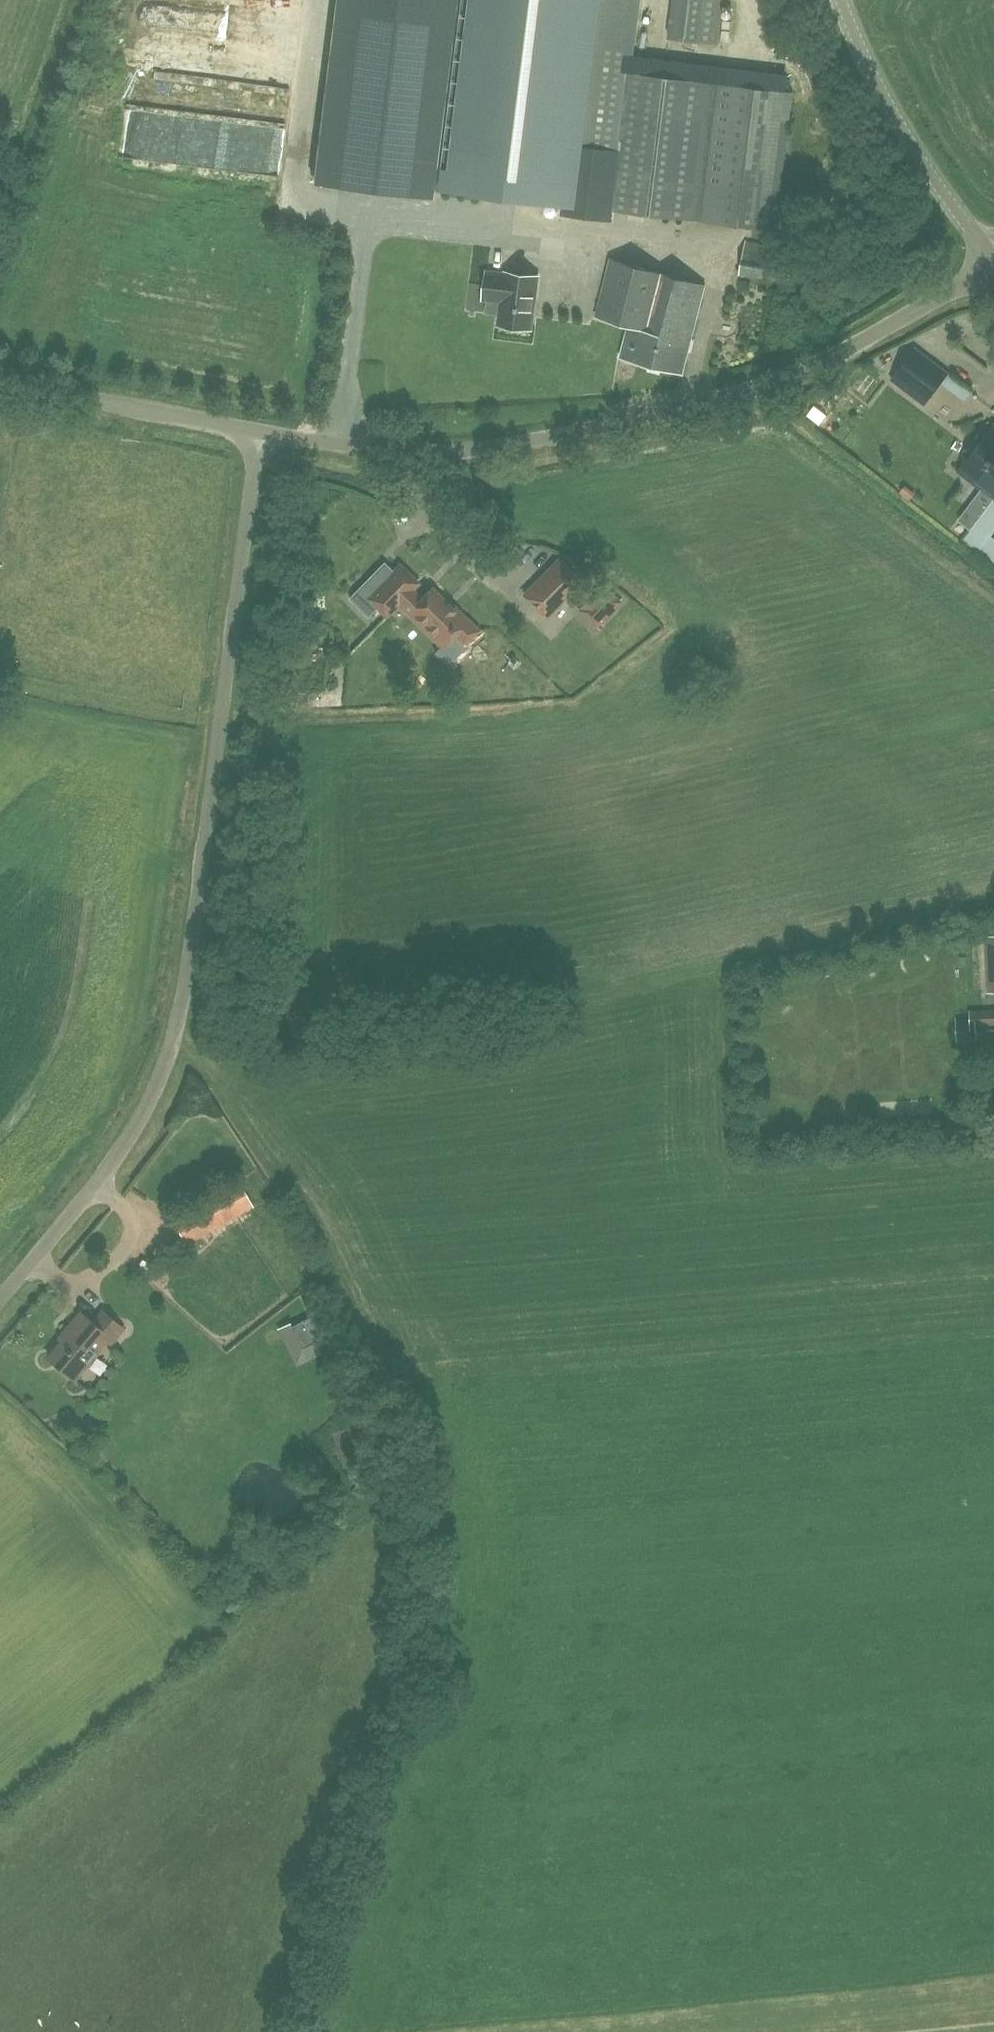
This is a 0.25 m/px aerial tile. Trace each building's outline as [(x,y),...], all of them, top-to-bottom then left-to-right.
[(456,0),(335,0),(312,180),(430,195),(456,0)] [(519,0),(511,94),(528,96),(536,2),(519,0)] [(536,41),(516,196),(566,203),(565,209),(561,208),(561,210),(612,216),(613,208),(774,229),(791,93),(617,71),(626,0),(541,0),(536,41)] [(669,38),(718,44),(724,0),(674,0),(669,38)] [(709,62),(677,64),(678,79),(709,78),(709,62)] [(789,282),(795,249),(745,241),(739,274),(789,282)] [(684,373),(698,320),(707,286),(610,260),(595,315),(631,325),(623,357),(650,364),(650,367),(664,371),(664,368),(684,373)] [(483,298),(501,300),(498,324),(530,328),(536,276),(504,272),(504,274),(486,272),(483,298)] [(923,405),(948,372),(915,347),(889,380),(923,405)] [(950,421),(975,391),(954,373),(928,402),(950,421)] [(993,425),(958,471),(993,498),(993,426),(993,425)] [(578,583),(556,560),(521,596),(544,618),(557,605),(556,603),(568,590),(570,592),(578,583)] [(452,609),(450,611),(427,590),(417,600),(407,590),(414,584),(396,566),(364,599),(382,617),(394,604),(438,647),(450,636),(460,646),(474,631),(452,609)] [(616,603),(600,587),(577,611),(593,627),(603,616),(605,618),(613,610),(609,606),(613,601),(616,604),(616,603)] [(988,990),(993,990),(993,935),(986,936),(988,990)] [(970,1011),(970,1017),(956,1018),(956,1037),(978,1037),(977,1026),(993,1026),(993,1010),(970,1011)] [(172,1219),(186,1243),(252,1205),(238,1181),(172,1219)] [(105,1341),(109,1344),(122,1329),(101,1310),(92,1322),(80,1312),(63,1332),(66,1335),(48,1358),(73,1379),(105,1341)]
